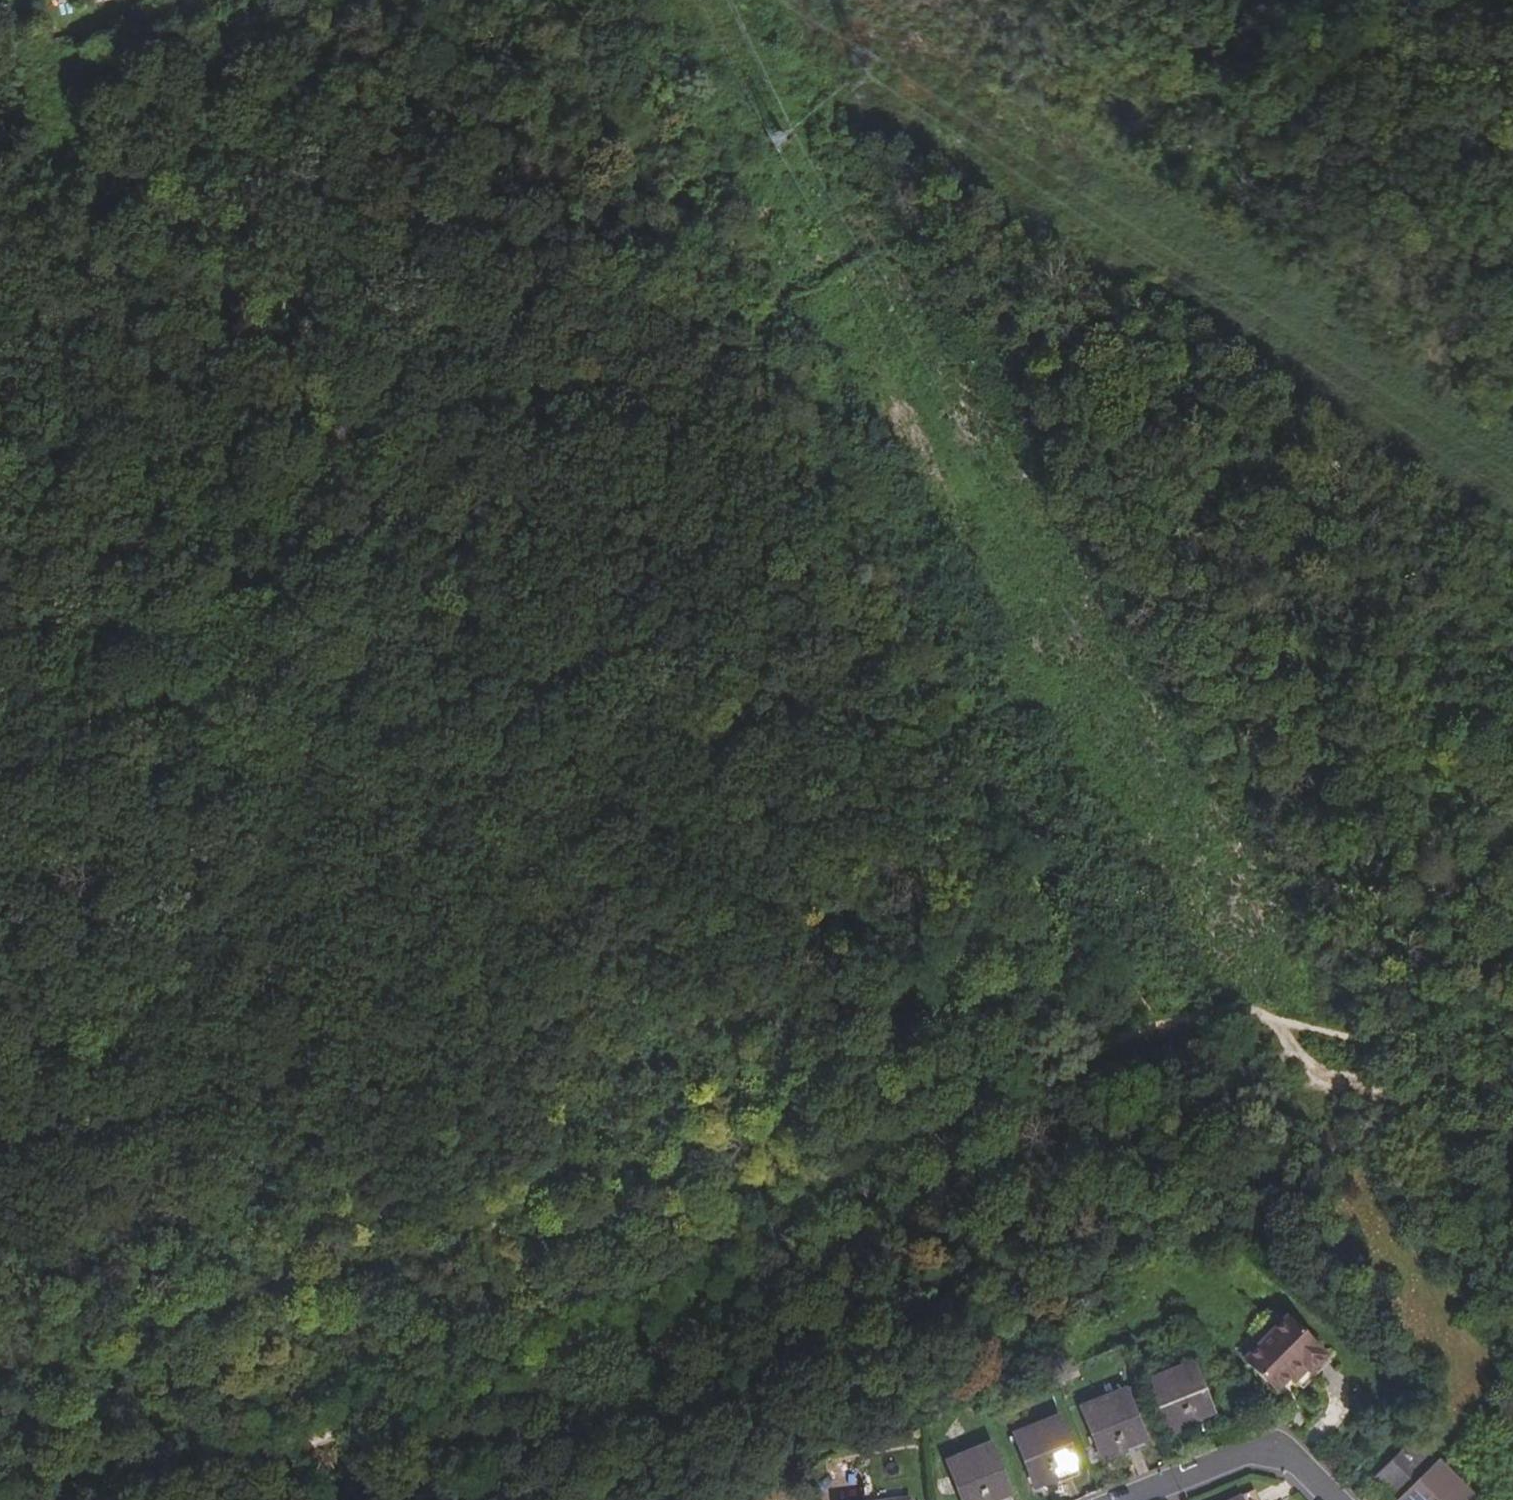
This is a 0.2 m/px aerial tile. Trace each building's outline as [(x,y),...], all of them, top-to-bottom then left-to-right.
[(1298,1371),(1313,1355),(1275,1318),(1234,1360),(1266,1391),(1271,1384),(1278,1376),(1290,1363),(1296,1369),(1298,1371)] [(1319,1360),(1313,1355),(1298,1371),(1303,1376),(1319,1360)] [(1151,1376),(1166,1415),(1173,1412),(1179,1427),(1197,1420),(1195,1417),(1213,1410),(1193,1360),(1151,1376)] [(1290,1363),(1278,1376),(1284,1381),(1296,1369),(1290,1363)] [(1082,1404),(1099,1443),(1106,1440),(1112,1454),(1130,1447),(1128,1444),(1147,1437),(1126,1387),(1082,1404)] [(1173,1412),(1166,1415),(1172,1430),(1179,1427),(1173,1412)] [(1016,1432),(1032,1470),(1038,1467),(1044,1481),(1060,1475),(1059,1471),(1079,1464),(1059,1413),(1016,1432)] [(1412,1436),(1402,1446),(1425,1470),(1436,1460),(1412,1436)] [(1106,1440),(1099,1443),(1104,1457),(1112,1454),(1106,1440)] [(965,1498),(971,1495),(973,1499),(992,1499),(992,1498),(1012,1491),(992,1441),(949,1458),(965,1498)] [(1402,1446),(1374,1474),(1396,1498),(1399,1497),(1402,1499),(1464,1499),(1470,1494),(1436,1460),(1425,1470),(1402,1446)] [(1038,1467),(1032,1470),(1038,1484),(1044,1481),(1038,1467)]
